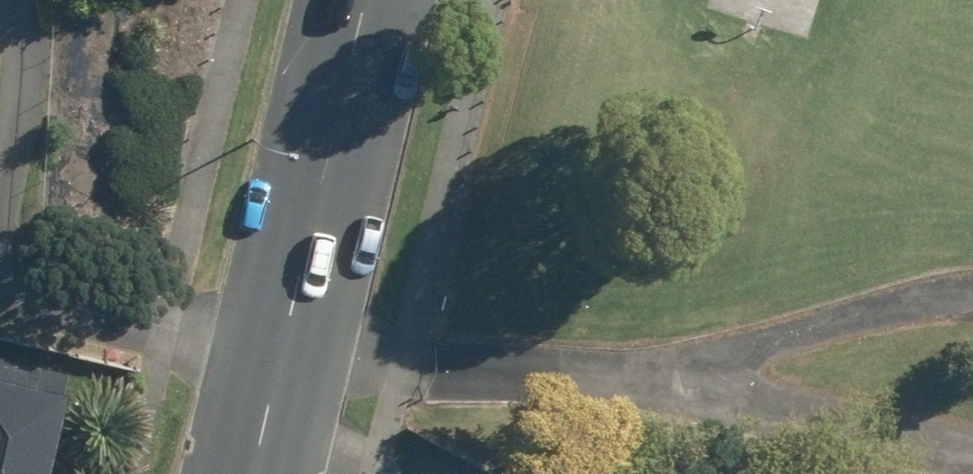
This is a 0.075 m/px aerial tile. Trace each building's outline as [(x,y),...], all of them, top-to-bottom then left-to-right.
[(58,390),(0,378),(0,473),(40,473),(58,390)]
